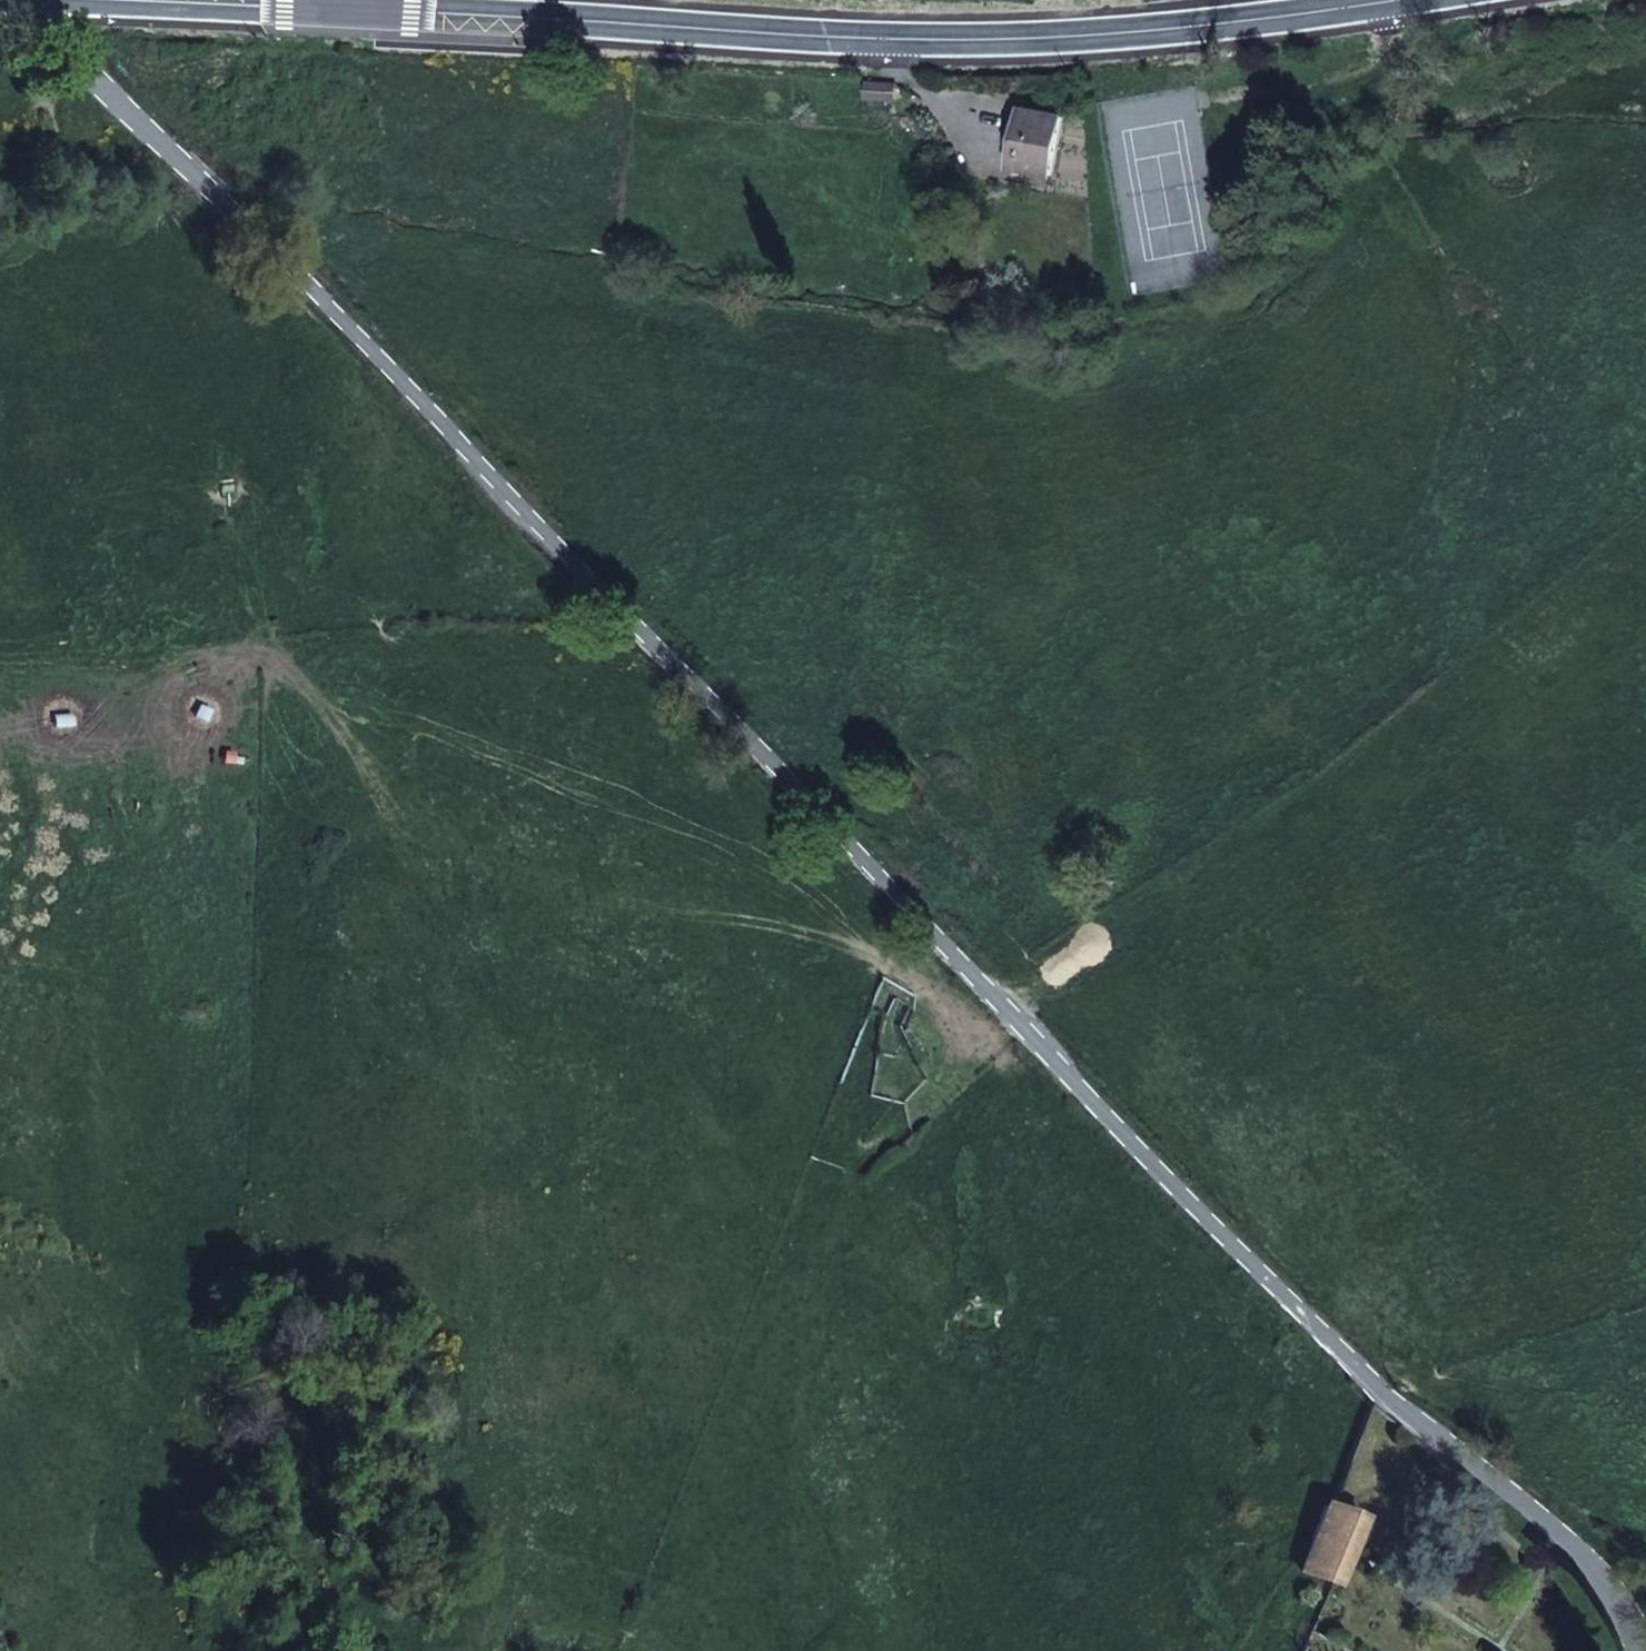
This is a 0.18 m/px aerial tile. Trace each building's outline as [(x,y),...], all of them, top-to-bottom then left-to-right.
[(893,84),(865,81),(863,99),(891,101),(893,84)] [(1011,168),(1051,175),(1061,118),(1021,111),(1011,168)] [(1326,1499),(1301,1571),(1330,1582),(1342,1586),(1368,1516),(1357,1511),(1326,1499)]
